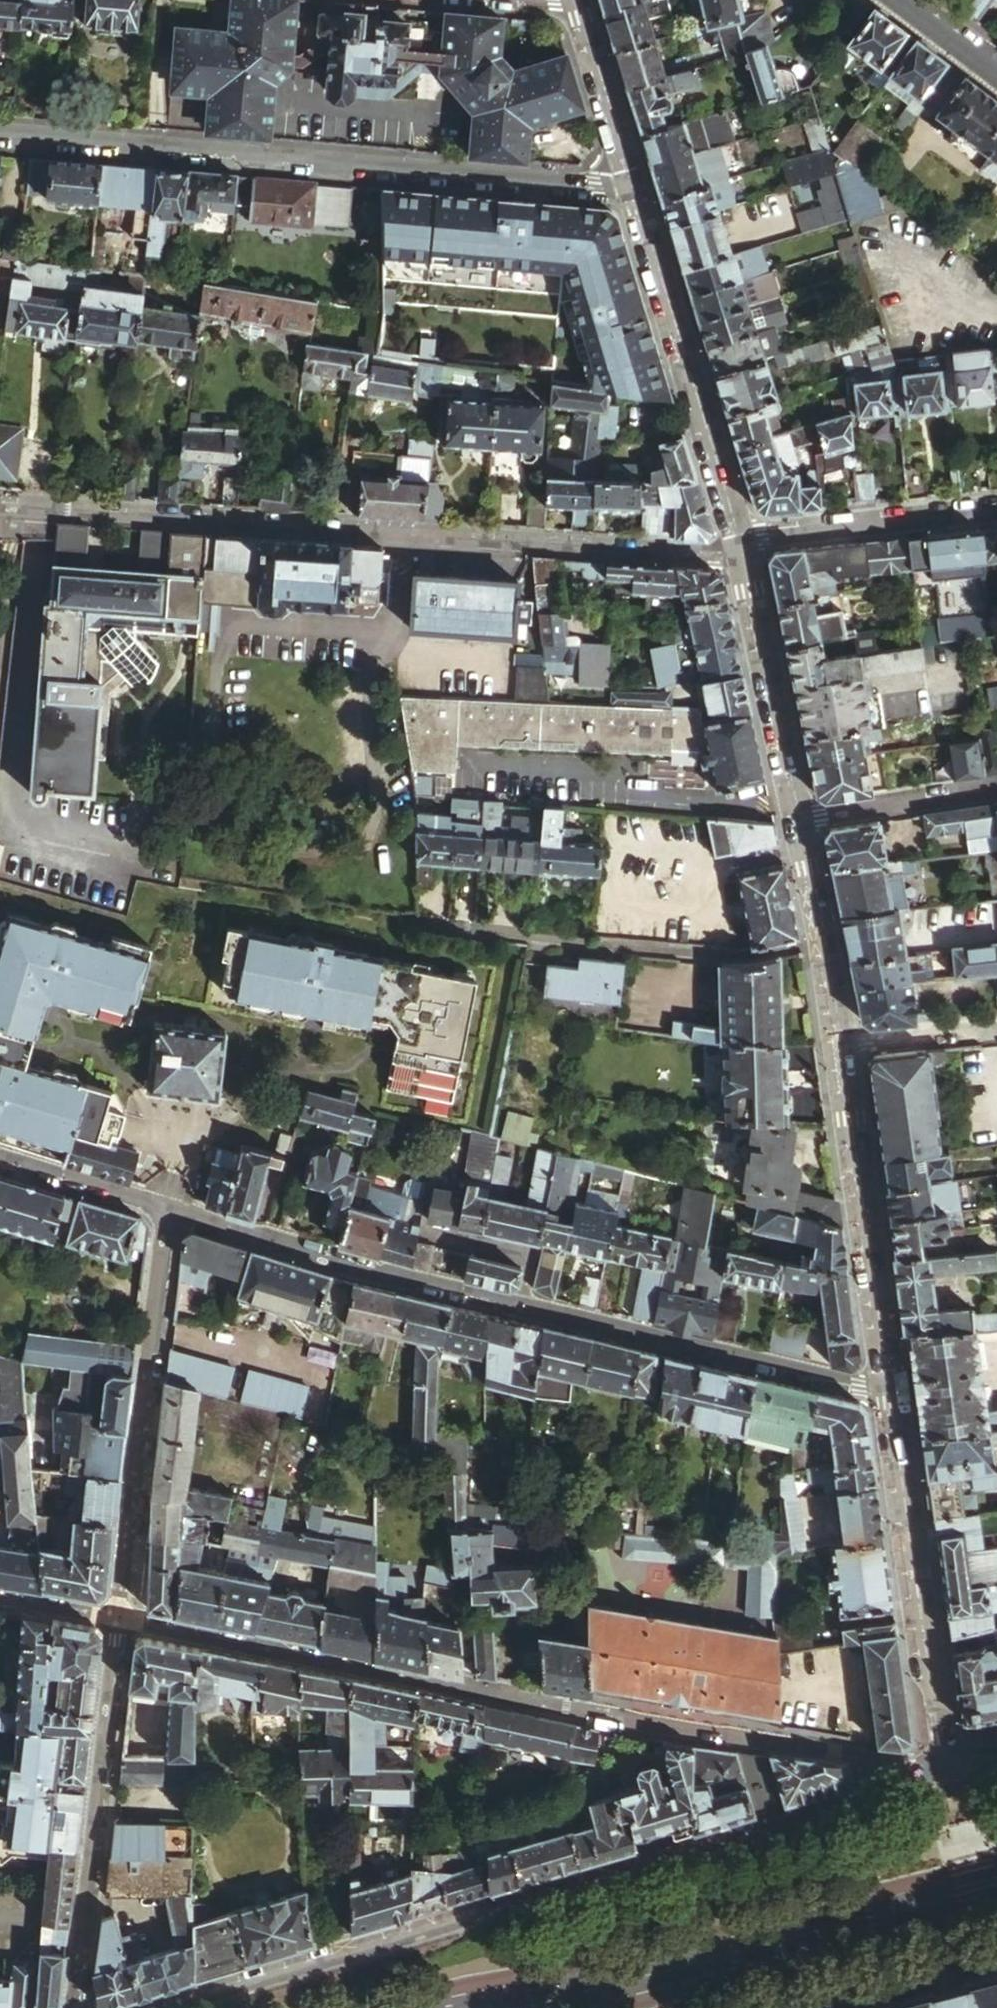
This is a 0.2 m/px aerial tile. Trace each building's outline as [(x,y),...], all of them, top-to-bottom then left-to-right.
[(19,28),(19,25),(22,0),(0,0),(0,26),(19,28)] [(19,25),(40,27),(39,29),(50,30),(49,33),(51,35),(67,37),(68,37),(68,36),(69,34),(71,11),(72,0),(22,0),(19,25)] [(71,11),(85,13),(84,24),(136,30),(139,0),(72,0),(71,11)] [(521,161),(525,122),(581,105),(566,54),(509,72),(495,55),(498,17),(446,12),(444,32),(423,30),(424,20),(407,19),(408,9),(365,5),(364,17),(323,13),(321,41),(298,52),(290,51),(294,0),(247,0),(247,3),(233,3),(230,34),(182,30),(181,50),(172,49),(170,75),(179,76),(178,89),(210,92),(207,123),(221,124),(220,134),(247,136),(248,129),(269,131),(273,79),(288,67),(288,63),(299,64),(320,54),(330,54),(326,91),(353,93),(353,96),(387,99),(420,70),(439,72),(473,110),(469,156),(521,161)] [(635,0),(599,0),(602,10),(635,0)] [(652,38),(640,0),(635,0),(602,10),(614,50),(652,38)] [(735,17),(739,16),(735,0),(685,0),(694,27),(724,20),(735,17)] [(959,9),(975,21),(992,0),(966,0),(959,9)] [(916,40),(869,5),(842,38),(841,39),(874,64),(870,71),(876,76),(872,82),(878,87),(888,75),(916,40)] [(744,47),(764,40),(770,36),(763,10),(739,16),(735,17),(744,47)] [(735,17),(724,20),(735,53),(745,50),(744,47),(735,17)] [(531,20),(510,18),(509,23),(517,24),(517,28),(530,30),(531,20)] [(174,29),(172,49),(181,50),(182,30),(174,29)] [(625,86),(668,73),(657,37),(652,38),(614,50),(625,86)] [(748,59),(758,89),(760,97),(791,87),(793,87),(791,73),(789,69),(787,67),(784,65),(782,65),(779,64),(772,65),(764,40),(744,47),(745,50),(748,59)] [(951,67),(916,40),(888,75),(914,95),(895,122),(904,129),(924,102),(951,67)] [(745,50),(735,53),(737,63),(748,59),(745,50)] [(640,134),(665,127),(661,113),(670,111),(672,105),(670,97),(666,95),(699,84),(694,65),(668,73),(625,86),(640,134)] [(924,102),(937,112),(934,115),(944,123),(941,127),(939,126),(937,130),(946,136),(951,135),(954,131),(986,155),(976,169),(995,183),(996,179),(996,100),(964,76),(963,77),(952,68),(952,67),(951,67),(924,102)] [(169,89),(178,89),(179,76),(170,75),(169,89)] [(791,87),(802,116),(803,119),(817,115),(805,83),(793,87),(791,87)] [(749,100),(760,97),(758,89),(747,92),(749,100)] [(651,166),(717,146),(734,140),(727,116),(729,116),(727,108),(665,127),(640,134),(651,166)] [(814,151),(828,147),(821,126),(817,115),(803,119),(812,144),(814,151)] [(854,118),(843,133),(830,150),(866,178),(891,146),(854,118)] [(207,123),(206,132),(220,134),(221,124),(207,123)] [(828,147),(829,151),(830,150),(843,133),(821,126),(828,147)] [(247,136),(268,138),(269,131),(248,129),(247,136)] [(660,198),(709,183),(727,178),(717,146),(651,166),(660,198)] [(789,185),(835,171),(829,151),(828,147),(814,151),(782,161),(789,185)] [(29,157),(25,192),(45,194),(45,198),(73,201),(76,205),(90,207),(96,203),(100,163),(29,157)] [(154,168),(100,163),(96,203),(133,207),(128,251),(145,253),(154,168)] [(154,168),(145,253),(160,255),(164,216),(182,218),(187,171),(154,168)] [(237,175),(187,171),(182,218),(203,220),(206,197),(235,199),(237,175)] [(315,182),(237,175),(235,199),(234,204),(249,205),(248,220),(311,225),(314,184),(315,182)] [(709,183),(660,198),(668,225),(717,211),(709,183)] [(314,184),(311,225),(343,228),(346,187),(314,184)] [(615,217),(608,209),(381,189),(381,253),(565,270),(576,271),(584,296),(574,299),(593,360),(597,361),(593,388),(608,390),(671,398),(615,217)] [(668,225),(682,269),(731,254),(720,220),(727,218),(724,209),(717,211),(668,225)] [(17,259),(21,224),(4,222),(0,251),(0,257),(16,259),(17,259)] [(840,248),(857,243),(854,233),(837,238),(840,248)] [(92,235),(88,268),(101,269),(104,236),(92,235)] [(848,274),(865,269),(857,243),(840,248),(848,274)] [(735,270),(738,279),(757,274),(749,249),(731,254),(735,270)] [(682,269),(690,295),(738,279),(735,270),(731,254),(682,269)] [(10,294),(13,278),(13,275),(16,259),(0,257),(0,293),(10,294)] [(67,265),(17,259),(16,259),(13,275),(13,278),(31,280),(65,285),(67,265)] [(65,285),(82,288),(85,267),(67,265),(65,285)] [(101,269),(88,268),(85,267),(82,288),(79,308),(75,336),(100,340),(100,339),(101,332),(112,333),(136,337),(136,335),(140,304),(142,295),(98,288),(101,269)] [(190,279),(202,280),(203,270),(191,269),(190,279)] [(856,300),(873,295),(865,269),(848,274),(856,300)] [(576,271),(565,270),(574,299),(584,296),(576,271)] [(143,285),(145,275),(142,275),(130,273),(129,286),(143,288),(143,285)] [(145,275),(143,285),(153,286),(154,276),(145,275)] [(6,322),(6,328),(45,334),(43,346),(61,349),(63,337),(75,339),(75,336),(79,308),(53,304),(54,299),(29,295),(31,280),(13,278),(10,294),(6,322)] [(690,295),(698,322),(746,306),(743,295),(738,279),(690,295)] [(267,294),(226,287),(203,283),(200,310),(264,323),(267,294)] [(746,306),(756,303),(754,298),(763,295),(762,289),(743,295),(746,306)] [(312,301),(267,294),(264,323),(308,332),(312,301)] [(199,313),(140,304),(136,335),(170,341),(168,353),(170,356),(190,359),(194,356),(198,331),(199,313)] [(698,322),(706,346),(754,331),(786,322),(782,310),(751,319),(746,306),(698,322)] [(856,370),(893,359),(881,321),(864,326),(801,345),(805,360),(854,346),(855,351),(851,352),(856,370)] [(706,346),(714,372),(762,357),(754,331),(706,346)] [(101,332),(100,339),(111,341),(112,333),(101,332)] [(379,353),(380,340),(358,336),(356,349),(306,343),(301,382),(319,384),(321,368),(351,372),(349,390),(366,393),(371,361),(366,360),(367,351),(379,353)] [(996,348),(945,354),(951,405),(960,404),(960,402),(992,400),(993,397),(996,397),(996,359),(996,348)] [(438,390),(439,386),(441,365),(378,356),(379,353),(367,351),(366,360),(371,361),(366,393),(410,399),(412,386),(438,390)] [(787,363),(783,351),(773,354),(777,366),(787,363)] [(951,405),(945,354),(894,359),(899,410),(899,415),(909,413),(908,411),(943,406),(943,410),(951,409),(951,405)] [(726,411),(771,397),(774,396),(762,357),(714,372),(726,411)] [(848,397),(849,412),(850,415),(858,414),(858,415),(891,412),(892,411),(899,410),(894,359),(893,359),(856,370),(846,374),(848,397)] [(497,373),(441,365),(439,386),(461,388),(460,398),(446,397),(442,444),(491,448),(497,373)] [(497,373),(491,448),(521,451),(521,456),(525,461),(532,462),(536,457),(537,452),(541,452),(544,406),(510,403),(506,396),(513,386),(515,376),(497,373)] [(593,388),(553,382),(552,402),(606,410),(608,390),(593,388)] [(726,411),(737,446),(772,435),(766,417),(782,412),(780,405),(778,405),(777,400),(771,397),(726,411)] [(849,412),(848,397),(831,402),(836,416),(849,412)] [(850,415),(849,412),(836,416),(814,423),(823,454),(852,445),(850,415)] [(184,413),(183,420),(191,422),(192,414),(184,413)] [(182,425),(179,454),(238,463),(241,434),(182,425)] [(14,480),(21,431),(0,428),(0,478),(14,480)] [(764,513),(821,507),(818,466),(810,467),(809,470),(812,481),(803,484),(786,431),(772,435),(737,446),(755,507),(764,513)] [(650,480),(662,481),(671,481),(695,479),(690,460),(682,435),(661,441),(668,466),(647,473),(650,480)] [(259,507),(287,509),(291,474),(295,440),(280,438),(275,487),(261,485),(259,507)] [(548,458),(547,476),(574,477),(597,478),(599,478),(600,469),(601,461),(590,461),(591,450),(576,450),(575,460),(548,458)] [(352,451),(350,466),(364,468),(365,452),(352,451)] [(355,514),(424,519),(428,481),(431,457),(400,454),(398,473),(384,472),(383,477),(358,475),(355,514)] [(925,467),(904,469),(907,499),(928,497),(925,467)] [(600,469),(599,478),(608,478),(608,474),(606,472),(604,470),(600,469)] [(115,474),(112,497),(132,498),(133,476),(115,474)] [(291,474),(287,509),(305,511),(309,476),(291,474)] [(547,476),(546,495),(545,505),(572,506),(574,477),(547,476)] [(597,478),(574,477),(572,506),(571,520),(573,522),(581,523),(583,520),(584,507),(594,507),(597,478)] [(157,500),(175,501),(177,479),(159,478),(157,500)] [(645,500),(663,501),(662,481),(650,480),(608,478),(599,478),(597,478),(594,507),(593,532),(609,533),(611,508),(644,510),(645,500)] [(696,478),(695,479),(671,481),(662,481),(663,501),(670,501),(678,502),(675,537),(675,538),(705,541),(712,533),(696,478)] [(428,481),(424,519),(440,520),(443,496),(436,482),(428,481)] [(226,505),(235,505),(237,485),(228,484),(226,505)] [(525,527),(544,528),(545,505),(546,495),(527,494),(525,527)] [(642,535),(667,537),(670,501),(663,501),(645,500),(644,510),(642,535)] [(197,634),(197,628),(204,534),(140,529),(136,571),(83,567),(87,525),(56,523),(50,614),(44,613),(31,791),(32,796),(35,798),(37,798),(40,798),(42,797),(44,794),(45,787),(90,790),(101,656),(130,659),(133,629),(197,634)] [(980,528),(983,562),(996,560),(996,527),(980,528)] [(980,528),(926,535),(930,582),(934,617),(936,637),(954,635),(989,630),(983,562),(980,528)] [(298,540),(204,534),(197,628),(213,629),(215,598),(254,601),(254,605),(258,611),(277,612),(282,608),(282,601),(342,605),(344,580),(356,581),(354,603),(377,605),(378,592),(388,593),(389,571),(380,570),(381,547),(298,540)] [(926,535),(907,537),(910,567),(911,578),(924,576),(924,582),(930,582),(926,535)] [(868,541),(870,560),(871,567),(871,570),(910,567),(907,537),(868,541)] [(811,547),(816,572),(830,569),(859,563),(870,560),(868,541),(811,547)] [(811,547),(802,548),(807,574),(816,572),(811,547)] [(802,548),(775,551),(768,561),(772,581),(807,574),(802,548)] [(554,559),(530,557),(536,613),(564,610),(554,559)] [(870,560),(859,563),(859,568),(871,567),(870,560)] [(645,591),(645,608),(663,609),(664,593),(667,593),(667,592),(669,566),(598,561),(598,567),(606,568),(605,577),(631,579),(631,590),(645,591)] [(714,569),(669,566),(667,592),(683,593),(685,605),(725,598),(721,576),(714,569)] [(816,572),(807,574),(772,581),(777,603),(812,596),(835,592),(830,569),(816,572)] [(513,617),(526,618),(527,600),(520,599),(520,596),(515,596),(516,581),(413,574),(409,628),(446,630),(446,632),(510,638),(511,635),(512,635),(513,617)] [(777,603),(785,647),(821,640),(812,596),(777,603)] [(649,647),(655,687),(673,680),(671,671),(678,669),(674,642),(732,630),(725,598),(685,605),(690,625),(668,629),(662,637),(663,644),(649,647)] [(540,642),(570,641),(566,610),(564,610),(536,613),(540,642)] [(934,617),(915,619),(916,640),(936,637),(934,617)] [(698,662),(701,676),(742,674),(732,630),(674,642),(678,669),(698,662)] [(857,639),(860,658),(863,671),(867,670),(922,659),(916,640),(857,639)] [(825,655),(821,640),(785,647),(793,684),(863,671),(860,658),(825,655)] [(540,642),(542,667),(543,672),(578,672),(580,641),(570,641),(540,642)] [(605,685),(608,642),(580,641),(578,672),(578,683),(605,685)] [(515,666),(514,699),(546,701),(545,688),(544,682),(543,672),(542,667),(515,666)] [(867,670),(863,671),(793,684),(804,737),(857,726),(883,720),(877,690),(863,693),(862,686),(870,684),(867,670)] [(750,710),(742,674),(701,676),(696,678),(700,697),(704,696),(707,708),(709,709),(750,710)] [(989,687),(989,706),(996,706),(996,687),(989,687)] [(658,693),(610,690),(609,703),(669,706),(670,688),(658,693)] [(396,695),(410,766),(454,768),(455,742),(669,754),(669,749),(699,750),(702,766),(709,765),(712,776),(709,777),(711,787),(714,786),(715,790),(723,788),(724,792),(731,791),(730,787),(765,779),(750,710),(709,709),(707,708),(669,706),(609,703),(546,701),(514,699),(396,695)] [(863,753),(857,726),(804,737),(809,763),(863,753)] [(979,738),(978,737),(978,733),(975,730),(967,732),(966,735),(966,739),(979,738)] [(996,773),(996,749),(995,734),(978,737),(979,738),(984,775),(996,773)] [(966,739),(948,742),(953,780),(984,775),(979,738),(966,739)] [(825,798),(870,792),(863,753),(809,763),(815,792),(825,798)] [(411,773),(414,791),(428,792),(429,792),(429,775),(411,773)] [(415,857),(451,860),(456,795),(450,794),(449,812),(426,811),(428,792),(414,791),(415,857)] [(477,862),(481,797),(456,795),(451,860),(477,862)] [(500,799),(481,797),(477,862),(538,866),(542,816),(510,814),(509,829),(497,828),(500,799)] [(525,801),(518,801),(517,808),(524,809),(525,801)] [(542,816),(538,866),(599,870),(600,843),(582,842),(583,828),(560,827),(561,805),(543,803),(542,816)] [(923,814),(926,834),(972,827),(976,851),(988,850),(996,849),(996,825),(996,823),(994,803),(923,814)] [(779,846),(775,826),(706,819),(713,856),(731,852),(731,855),(748,852),(749,853),(762,850),(761,849),(779,846)] [(887,819),(877,821),(883,850),(893,849),(887,819)] [(824,836),(831,867),(901,860),(900,852),(896,849),(893,849),(883,850),(877,821),(830,827),(824,836)] [(988,850),(989,863),(992,866),(994,898),(996,898),(996,849),(988,850)] [(831,867),(840,915),(890,910),(884,876),(898,874),(900,874),(899,868),(910,867),(909,859),(901,860),(831,867)] [(415,862),(415,885),(430,885),(430,863),(415,862)] [(740,874),(756,945),(798,937),(787,883),(783,864),(740,874)] [(170,869),(169,884),(179,886),(179,877),(180,870),(170,869)] [(896,909),(902,909),(898,874),(884,876),(890,910),(896,909)] [(840,915),(849,960),(905,954),(896,909),(890,910),(840,915)] [(6,913),(0,935),(0,1128),(65,1148),(70,1131),(113,1143),(123,1112),(109,1107),(114,1093),(22,1066),(42,1000),(49,995),(121,1016),(128,992),(136,995),(150,946),(111,934),(108,943),(6,913)] [(309,942),(226,925),(220,954),(225,955),(219,984),(225,992),(244,996),(302,1008),(323,1012),(320,1025),(333,1028),(335,1015),(337,1008),(368,1014),(386,1018),(395,1031),(384,1087),(450,1101),(474,978),(409,965),(410,961),(330,946),(330,942),(310,938),(309,942)] [(996,971),(996,943),(952,948),(952,949),(955,975),(996,971)] [(854,985),(907,980),(923,978),(922,971),(909,972),(905,954),(849,960),(854,985)] [(543,992),(618,1001),(623,962),(577,956),(576,966),(546,963),(543,992)] [(670,1018),(667,1032),(722,1039),(781,1042),(779,956),(749,962),(720,962),(721,1024),(670,1018)] [(914,1013),(907,980),(854,985),(861,1018),(870,1025),(932,1018),(932,1011),(914,1013)] [(136,995),(128,992),(121,1016),(128,1018),(136,995)] [(368,1014),(337,1008),(335,1015),(367,1021),(368,1014)] [(147,1069),(145,1085),(145,1090),(150,1090),(215,1098),(223,1030),(223,1029),(155,1022),(153,1022),(153,1025),(147,1069)] [(723,1111),(722,1121),(723,1121),(752,1122),(785,1122),(783,1042),(781,1042),(722,1039),(722,1070),(720,1070),(720,1088),(722,1088),(722,1092),(717,1093),(718,1112),(723,1111)] [(945,1054),(945,1047),(874,1054),(868,1062),(881,1158),(942,1150),(938,1118),(939,1118),(932,1062),(940,1061),(945,1054)] [(304,1089),(303,1089),(297,1112),(350,1126),(349,1130),(348,1130),(346,1138),(365,1143),(373,1115),(349,1109),(354,1091),(337,1087),(335,1094),(309,1088),(309,1090),(304,1089)] [(109,1107),(123,1112),(114,1093),(109,1107)] [(499,1137),(504,1138),(516,1141),(521,1143),(525,1144),(533,1116),(506,1109),(499,1137)] [(747,1189),(745,1200),(761,1204),(838,1222),(835,1200),(791,1190),(795,1165),(784,1164),(790,1122),(785,1122),(752,1122),(752,1126),(750,1127),(743,1183),(747,1189)] [(497,1136),(488,1134),(472,1130),(464,1170),(467,1170),(490,1175),(494,1153),(497,1136)] [(65,1148),(61,1161),(74,1165),(126,1180),(135,1150),(132,1149),(113,1143),(70,1131),(65,1148)] [(290,1134),(280,1131),(275,1149),(285,1152),(290,1134)] [(341,1225),(356,1174),(365,1143),(346,1138),(341,1136),(308,1150),(300,1180),(325,1187),(329,1194),(321,1220),(341,1225)] [(232,1167),(223,1209),(223,1214),(252,1223),(253,1221),(265,1159),(277,1162),(278,1153),(237,1143),(235,1152),(232,1167)] [(212,1146),(209,1163),(232,1167),(235,1152),(212,1146)] [(508,1233),(538,1239),(555,1151),(541,1148),(528,1206),(518,1204),(513,1203),(508,1233)] [(950,1149),(942,1150),(881,1158),(885,1189),(927,1183),(926,1176),(953,1172),(950,1149)] [(575,1168),(589,1172),(592,1161),(561,1153),(556,1152),(555,1151),(538,1239),(542,1240),(532,1285),(538,1294),(553,1298),(565,1245),(574,1202),(569,1200),(575,1168)] [(511,1156),(494,1153),(490,1175),(480,1227),(508,1233),(513,1203),(502,1201),(511,1156)] [(622,1169),(592,1161),(589,1172),(589,1173),(609,1178),(606,1196),(617,1198),(622,1169)] [(205,1203),(223,1209),(232,1167),(209,1163),(208,1162),(204,1181),(209,1182),(205,1203)] [(455,1222),(480,1227),(490,1175),(467,1170),(462,1191),(455,1222)] [(406,1263),(411,1264),(414,1240),(419,1215),(421,1199),(402,1194),(367,1184),(369,1178),(356,1174),(341,1225),(336,1242),(406,1263)] [(58,1213),(63,1194),(0,1175),(0,1225),(10,1228),(8,1235),(17,1238),(20,1230),(51,1240),(52,1235),(58,1213)] [(405,1182),(402,1194),(421,1199),(424,1182),(411,1179),(405,1182)] [(953,1180),(927,1183),(885,1189),(890,1219),(931,1213),(931,1207),(930,1197),(952,1194),(955,1191),(953,1180)] [(681,1194),(674,1237),(702,1243),(706,1223),(712,1192),(668,1181),(665,1189),(681,1194)] [(426,1216),(455,1222),(462,1191),(433,1185),(426,1216)] [(63,1194),(58,1213),(71,1217),(65,1238),(64,1241),(124,1259),(137,1216),(63,1194)] [(840,1223),(838,1222),(761,1204),(745,1200),(736,1198),(733,1208),(754,1211),(752,1218),(749,1226),(794,1235),(820,1243),(821,1248),(821,1255),(761,1241),(760,1246),(754,1245),(753,1249),(752,1253),(782,1259),(816,1266),(845,1272),(846,1272),(840,1223)] [(611,1223),(614,1210),(583,1204),(574,1202),(565,1245),(588,1250),(587,1256),(604,1260),(605,1254),(611,1223)] [(931,1207),(931,1213),(945,1212),(951,1211),(950,1204),(931,1207)] [(931,1213),(890,1219),(895,1254),(920,1251),(919,1239),(942,1236),(942,1229),(947,1229),(945,1212),(931,1213)] [(71,1217),(58,1213),(52,1235),(65,1238),(71,1217)] [(632,1317),(650,1321),(667,1236),(611,1223),(605,1254),(643,1262),(632,1317)] [(181,1236),(176,1279),(205,1288),(211,1268),(242,1278),(237,1292),(267,1302),(261,1319),(277,1324),(283,1307),(313,1317),(311,1325),(316,1333),(340,1341),(344,1321),(351,1282),(191,1231),(181,1236)] [(667,1236),(650,1321),(710,1335),(715,1307),(716,1302),(720,1273),(720,1271),(724,1248),(702,1243),(674,1237),(667,1236)] [(444,1247),(414,1240),(411,1264),(426,1267),(428,1260),(440,1263),(444,1247)] [(736,1241),(734,1250),(747,1252),(748,1248),(749,1244),(736,1241)] [(782,1259),(752,1253),(747,1252),(734,1250),(724,1248),(720,1271),(720,1273),(778,1284),(782,1259)] [(920,1251),(895,1254),(892,1255),(902,1332),(906,1331),(974,1326),(996,1324),(996,1310),(972,1312),(972,1307),(934,1310),(931,1289),(929,1270),(954,1268),(955,1271),(996,1267),(996,1264),(996,1249),(927,1256),(920,1251)] [(450,1273),(508,1287),(516,1282),(520,1267),(456,1251),(450,1273)] [(816,1266),(782,1259),(778,1284),(819,1288),(816,1266)] [(845,1272),(816,1266),(819,1288),(825,1336),(853,1333),(845,1272)] [(351,1282),(344,1321),(365,1326),(385,1331),(392,1332),(399,1293),(351,1282)] [(578,1304),(594,1308),(598,1289),(582,1286),(578,1304)] [(408,1447),(430,1454),(432,1432),(438,1373),(445,1304),(399,1293),(392,1332),(418,1339),(408,1447)] [(481,1383),(484,1313),(445,1304),(438,1373),(461,1378),(481,1383)] [(737,1309),(715,1307),(710,1335),(732,1341),(737,1309)] [(513,1320),(484,1313),(481,1383),(506,1389),(513,1320)] [(772,1318),(767,1349),(800,1357),(806,1326),(807,1325),(772,1318)] [(541,1327),(513,1320),(506,1389),(531,1394),(541,1327)] [(379,1350),(385,1331),(365,1326),(360,1345),(379,1350)] [(996,1428),(996,1409),(985,1410),(974,1326),(906,1331),(920,1433),(996,1428)] [(588,1338),(541,1327),(531,1394),(565,1398),(569,1375),(583,1378),(588,1338)] [(134,1344),(27,1331),(20,1360),(71,1367),(98,1371),(111,1373),(104,1377),(98,1426),(124,1429),(134,1344)] [(825,1336),(827,1351),(855,1348),(853,1333),(825,1336)] [(588,1338),(583,1378),(631,1390),(638,1350),(588,1338)] [(850,1369),(857,1362),(855,1348),(827,1351),(829,1364),(850,1369)] [(168,1350),(165,1381),(196,1389),(226,1397),(234,1367),(168,1350)] [(664,1356),(638,1350),(631,1390),(658,1394),(664,1356)] [(35,1510),(34,1496),(31,1466),(20,1360),(0,1354),(0,1368),(5,1419),(0,1419),(0,1499),(8,1499),(11,1520),(36,1518),(35,1510)] [(658,1394),(655,1412),(684,1419),(698,1364),(664,1356),(658,1394)] [(684,1419),(712,1426),(725,1370),(698,1364),(684,1419)] [(59,1469),(66,1470),(119,1477),(120,1462),(124,1429),(98,1426),(91,1425),(98,1371),(71,1367),(68,1388),(62,1388),(57,1408),(52,1408),(56,1449),(61,1449),(59,1469)] [(753,1377),(725,1370),(712,1426),(741,1433),(745,1408),(753,1377)] [(242,1401),(301,1416),(309,1387),(250,1371),(242,1401)] [(745,1408),(741,1433),(760,1437),(765,1416),(794,1422),(788,1444),(791,1445),(799,1445),(807,1424),(815,1391),(753,1377),(745,1408)] [(480,1411),(481,1383),(461,1378),(458,1390),(465,1405),(465,1410),(480,1411)] [(192,1416),(196,1389),(165,1381),(153,1481),(153,1483),(184,1485),(192,1416)] [(856,1401),(815,1391),(807,1424),(818,1427),(827,1428),(832,1462),(870,1457),(863,1409),(856,1401)] [(760,1437),(788,1444),(794,1422),(765,1416),(760,1437)] [(920,1433),(932,1516),(976,1510),(973,1483),(996,1479),(996,1472),(996,1462),(991,1462),(988,1437),(990,1439),(996,1438),(996,1428),(920,1433)] [(479,1436),(463,1435),(462,1446),(478,1448),(479,1436)] [(791,1445),(791,1468),(791,1469),(801,1467),(802,1447),(799,1445),(791,1445)] [(488,1541),(531,1544),(529,1521),(528,1518),(514,1516),(518,1487),(500,1484),(497,1506),(466,1503),(460,1453),(437,1456),(448,1552),(450,1573),(469,1572),(467,1540),(488,1541)] [(824,1491),(833,1489),(874,1484),(870,1457),(832,1462),(820,1464),(822,1477),(824,1491)] [(820,1464),(809,1466),(811,1478),(822,1477),(820,1464)] [(778,1470),(775,1497),(792,1494),(791,1469),(791,1468),(778,1470)] [(113,1524),(119,1477),(66,1470),(64,1490),(84,1493),(83,1503),(73,1501),(68,1504),(67,1516),(74,1517),(113,1524)] [(150,1501),(150,1537),(190,1538),(204,1540),(207,1514),(226,1518),(220,1544),(230,1546),(255,1550),(262,1520),(228,1512),(231,1495),(184,1485),(153,1483),(150,1501)] [(882,1538),(874,1484),(833,1489),(838,1525),(831,1526),(834,1544),(882,1538)] [(310,1490),(306,1513),(314,1515),(316,1504),(320,1505),(323,1493),(310,1490)] [(761,1531),(759,1544),(765,1545),(765,1549),(795,1547),(794,1494),(792,1494),(775,1497),(772,1531),(761,1531)] [(34,1496),(35,1510),(43,1512),(41,1495),(34,1496)] [(330,1538),(305,1533),(279,1527),(285,1500),(267,1496),(262,1520),(255,1550),(276,1554),(327,1564),(328,1555),(330,1538)] [(614,1505),(640,1510),(642,1501),(615,1496),(614,1505)] [(976,1510),(932,1516),(949,1635),(977,1630),(995,1627),(992,1605),(996,1604),(996,1542),(983,1543),(981,1531),(996,1529),(996,1507),(976,1510)] [(97,1600),(106,1591),(112,1532),(113,1524),(74,1517),(69,1551),(54,1548),(53,1513),(43,1512),(35,1510),(36,1518),(40,1551),(43,1587),(97,1600)] [(330,1538),(372,1547),(372,1527),(314,1515),(306,1513),(305,1513),(305,1533),(330,1538)] [(9,1546),(40,1551),(36,1518),(11,1520),(9,1546)] [(562,1525),(547,1524),(546,1530),(562,1532),(563,1525),(562,1525)] [(666,1530),(665,1538),(673,1538),(674,1531),(666,1530)] [(717,1544),(720,1544),(723,1544),(725,1530),(719,1530),(717,1544)] [(637,1534),(619,1532),(615,1558),(717,1570),(720,1544),(717,1544),(702,1542),(694,1541),(673,1538),(665,1538),(637,1534)] [(704,1534),(695,1533),(694,1541),(702,1542),(704,1534)] [(150,1548),(145,1548),(143,1562),(149,1562),(149,1587),(148,1607),(176,1613),(190,1538),(150,1537),(150,1548)] [(204,1540),(190,1538),(176,1613),(215,1621),(230,1546),(220,1544),(204,1540)] [(372,1547),(330,1538),(328,1555),(372,1564),(372,1547)] [(892,1608),(882,1538),(834,1544),(828,1545),(831,1571),(823,1572),(826,1589),(834,1588),(837,1616),(892,1608)] [(469,1572),(471,1598),(491,1597),(491,1604),(493,1606),(506,1606),(509,1603),(509,1601),(535,1600),(534,1583),(531,1558),(490,1563),(488,1541),(467,1540),(469,1572)] [(759,1544),(723,1544),(720,1544),(717,1570),(740,1573),(744,1617),(770,1614),(765,1549),(765,1545),(759,1544)] [(43,1587),(40,1551),(9,1546),(0,1545),(0,1580),(43,1587)] [(255,1550),(230,1546),(215,1621),(254,1629),(260,1601),(264,1590),(269,1576),(276,1554),(255,1550)] [(429,1567),(427,1581),(452,1587),(450,1573),(448,1552),(441,1553),(443,1565),(429,1567)] [(373,1583),(373,1569),(372,1564),(328,1555),(327,1564),(327,1573),(373,1583)] [(374,1653),(396,1658),(396,1616),(387,1614),(386,1569),(373,1569),(373,1583),(374,1612),(374,1653)] [(427,1581),(426,1595),(454,1602),(452,1587),(427,1581)] [(589,1693),(591,1694),(591,1683),(585,1603),(583,1581),(568,1582),(572,1609),(578,1609),(579,1625),(570,1625),(571,1633),(553,1634),(549,1582),(534,1583),(535,1600),(537,1625),(541,1685),(589,1693)] [(320,1642),(374,1653),(374,1612),(351,1608),(352,1601),(333,1597),(335,1588),(325,1586),(325,1591),(320,1642)] [(254,1629),(320,1642),(325,1591),(308,1588),(299,1592),(291,1590),(286,1595),(264,1590),(260,1601),(254,1629)] [(396,1616),(396,1658),(428,1664),(426,1621),(425,1600),(396,1597),(396,1616)] [(777,1679),(775,1651),(773,1636),(585,1603),(591,1683),(778,1715),(778,1699),(777,1679)] [(40,1730),(45,1677),(46,1667),(51,1618),(22,1612),(20,1612),(10,1712),(0,1712),(0,1729),(18,1729),(19,1730),(40,1730)] [(40,1730),(62,1731),(90,1731),(101,1635),(95,1627),(51,1618),(46,1667),(65,1669),(64,1679),(45,1677),(40,1730)] [(771,1623),(773,1636),(775,1651),(809,1646),(804,1619),(771,1623)] [(841,1641),(861,1638),(895,1633),(893,1620),(839,1627),(841,1641)] [(428,1664),(462,1671),(457,1626),(426,1621),(428,1664)] [(516,1680),(541,1685),(537,1625),(513,1626),(516,1680)] [(457,1626),(462,1671),(476,1673),(473,1628),(457,1626)] [(473,1628),(476,1673),(495,1677),(492,1637),(490,1634),(489,1627),(473,1628)] [(996,1716),(996,1675),(994,1675),(992,1664),(996,1662),(996,1638),(995,1628),(995,1627),(977,1630),(979,1640),(983,1645),(976,1651),(951,1653),(961,1721),(964,1721),(970,1725),(979,1723),(984,1718),(996,1716)] [(911,1739),(895,1633),(861,1638),(876,1742),(900,1746),(911,1739)] [(135,1643),(130,1686),(154,1689),(155,1674),(169,1676),(169,1680),(195,1683),(200,1647),(144,1636),(135,1643)] [(200,1647),(195,1683),(194,1691),(194,1705),(216,1706),(217,1690),(222,1690),(223,1692),(230,1693),(233,1691),(253,1691),(264,1660),(200,1647)] [(301,1719),(300,1697),(300,1667),(264,1660),(253,1691),(254,1707),(295,1709),(295,1719),(301,1719)] [(353,1679),(300,1667),(300,1697),(330,1703),(329,1732),(331,1732),(351,1731),(353,1679)] [(413,1714),(417,1692),(353,1679),(351,1731),(351,1743),(351,1745),(371,1746),(373,1720),(377,1721),(377,1714),(413,1721),(413,1715),(413,1714)] [(169,1680),(168,1690),(154,1689),(130,1686),(121,1756),(194,1758),(194,1705),(194,1691),(195,1683),(169,1680)] [(418,1689),(417,1692),(413,1714),(413,1715),(463,1728),(458,1749),(483,1756),(483,1753),(483,1737),(483,1704),(418,1689)] [(486,1705),(483,1704),(483,1737),(569,1754),(575,1723),(548,1717),(528,1714),(486,1705)] [(582,1725),(575,1723),(569,1754),(591,1758),(597,1728),(582,1725)] [(62,1731),(40,1730),(19,1730),(18,1729),(17,1764),(0,1763),(0,1866),(48,1867),(50,1843),(57,1785),(62,1731)] [(90,1731),(62,1731),(57,1785),(83,1788),(90,1731)] [(351,1731),(331,1732),(331,1743),(351,1743),(351,1731)] [(669,1836),(691,1829),(684,1806),(691,1743),(663,1739),(662,1739),(660,1749),(667,1777),(657,1780),(653,1765),(649,1762),(638,1765),(635,1769),(640,1785),(611,1792),(610,1795),(615,1816),(624,1814),(631,1837),(667,1827),(669,1836)] [(684,1806),(691,1829),(752,1811),(734,1750),(691,1743),(684,1806)] [(351,1750),(349,1797),(411,1797),(412,1766),(370,1767),(371,1746),(351,1745),(351,1750)] [(320,1791),(320,1798),(349,1797),(351,1750),(301,1750),(301,1778),(301,1791),(320,1791)] [(734,1750),(752,1811),(783,1802),(770,1755),(734,1750)] [(770,1753),(770,1755),(783,1802),(851,1781),(845,1762),(770,1753)] [(194,1784),(194,1782),(194,1758),(121,1756),(118,1781),(164,1782),(164,1784),(194,1784)] [(255,1767),(255,1779),(263,1779),(262,1766),(255,1767)] [(57,1785),(50,1843),(76,1845),(79,1823),(83,1788),(57,1785)] [(615,1816),(610,1795),(587,1800),(592,1824),(569,1830),(578,1863),(631,1848),(633,1847),(631,1837),(624,1814),(615,1816)] [(549,1872),(578,1863),(569,1830),(564,1810),(535,1819),(549,1872)] [(507,1828),(520,1881),(549,1872),(535,1819),(507,1828)] [(110,1854),(190,1855),(191,1822),(114,1821),(110,1854)] [(486,1825),(486,1834),(498,1830),(496,1823),(486,1825)] [(349,1931),(409,1914),(410,1872),(400,1874),(364,1884),(358,1879),(358,1827),(349,1827),(349,1895),(349,1931)] [(377,1835),(377,1827),(375,1827),(369,1827),(368,1827),(368,1832),(371,1835),(377,1835)] [(507,1828),(498,1830),(486,1834),(487,1854),(488,1890),(520,1881),(507,1828)] [(48,1867),(42,1922),(67,1925),(76,1845),(50,1843),(48,1867)] [(436,1871),(444,1903),(463,1897),(463,1869),(474,1866),(474,1858),(474,1846),(467,1846),(467,1852),(456,1852),(456,1854),(446,1853),(446,1874),(436,1871)] [(422,1868),(410,1866),(410,1872),(409,1914),(432,1907),(444,1903),(436,1871),(446,1874),(446,1853),(422,1852),(422,1868)] [(188,1903),(190,1855),(110,1854),(105,1891),(165,1890),(165,1895),(175,1945),(189,1941),(187,1919),(188,1903)] [(463,1897),(488,1890),(487,1854),(474,1858),(474,1866),(463,1869),(463,1897)] [(192,1979),(312,1942),(302,1907),(302,1890),(198,1918),(198,1904),(188,1903),(187,1919),(189,1941),(192,1979)] [(334,1936),(349,1931),(349,1895),(335,1895),(334,1936)] [(137,1995),(119,1936),(112,1912),(102,1915),(100,1916),(93,1970),(96,2007),(137,1995)] [(58,2002),(64,1953),(50,1951),(51,1940),(65,1942),(67,1925),(42,1922),(40,1942),(33,2007),(52,2007),(58,2002)] [(137,1995),(192,1979),(189,1941),(175,1945),(141,1956),(133,1932),(119,1936),(137,1995)] [(50,1951),(64,1953),(65,1942),(51,1940),(50,1951)] [(40,1942),(31,1941),(14,1961),(11,1960),(9,1979),(5,2007),(33,2007),(40,1942)] [(965,1981),(965,1984),(955,1986),(955,1984),(938,1988),(938,1990),(929,1993),(928,1990),(867,2006),(868,2007),(996,2007),(996,1973),(965,1981)] [(9,1979),(0,1979),(0,2007),(5,2007),(9,1979)]
